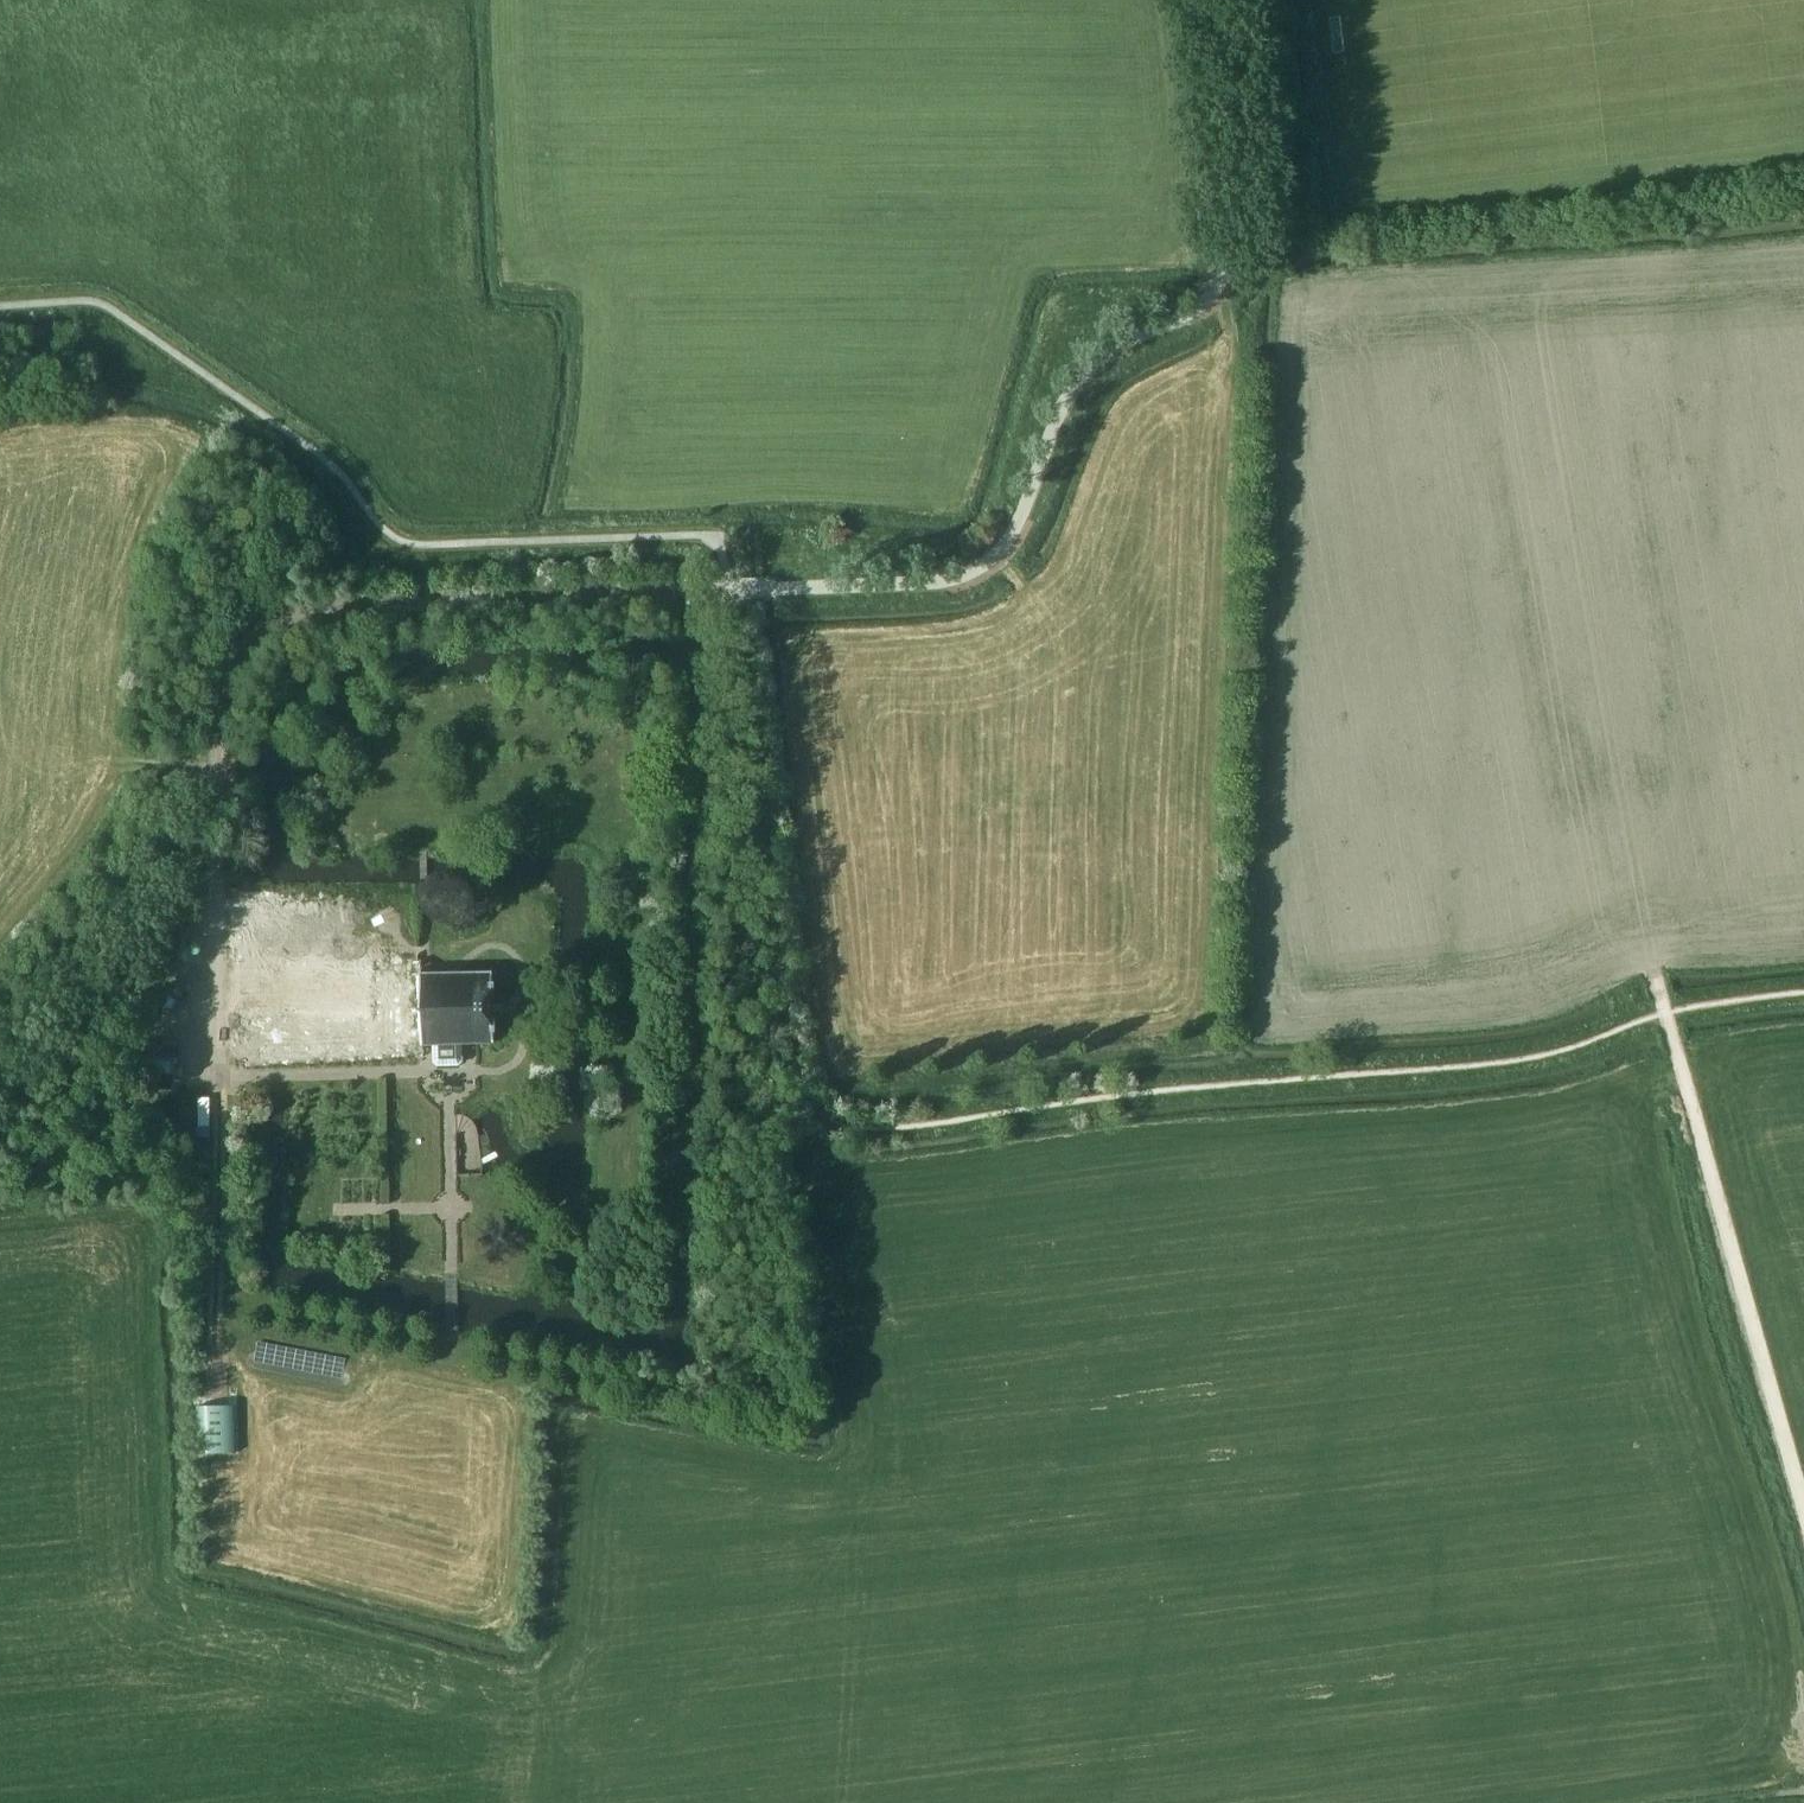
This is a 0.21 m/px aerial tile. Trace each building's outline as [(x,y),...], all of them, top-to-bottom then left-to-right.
[(330,891),(241,893),(245,1064),(352,1062),(352,1059),(380,1059),(380,1056),(423,1055),(423,1045),(421,974),(421,960),(378,961),(378,956),(331,957),(330,891)] [(491,972),(421,974),(423,1045),(433,1045),(434,1062),(438,1065),(459,1064),(463,1060),(462,1044),(492,1044),(491,972)]
